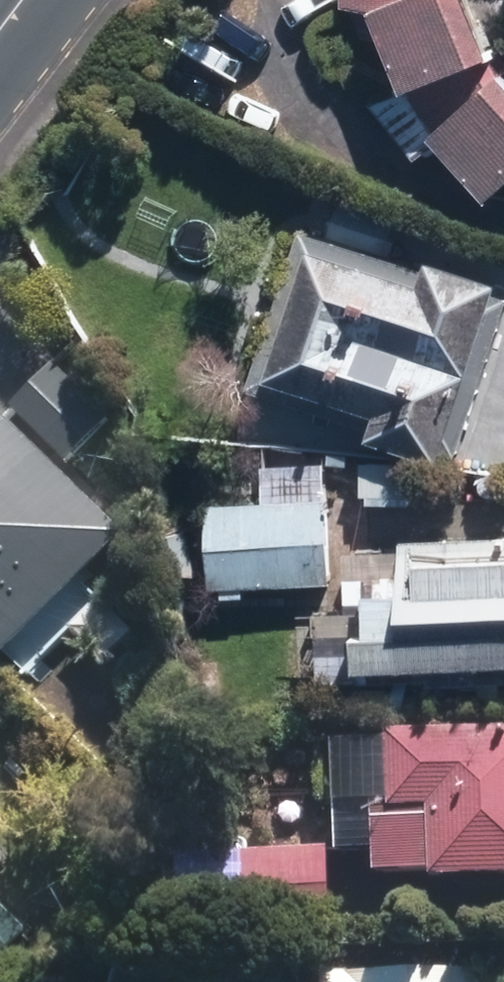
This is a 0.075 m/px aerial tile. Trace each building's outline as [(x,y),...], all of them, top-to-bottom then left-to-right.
[(336,8),(360,16),(387,97),(364,108),(409,161),(423,151),(475,210),(503,182),(503,103),(486,82),(474,61),(452,0),(335,0),(336,8)] [(487,291),(296,229),(241,397),(360,435),(356,447),(429,470),(487,291)] [(49,368),(4,411),(60,468),(105,424),(49,368)] [(115,537),(0,428),(0,658),(115,537)] [(256,505),(198,508),(195,555),(202,593),(324,586),(317,467),(254,470),(256,505)] [(336,559),(339,613),(289,615),(292,687),(355,685),(354,677),(503,671),(503,541),(392,545),(392,557),(336,559)] [(379,739),(380,747),(328,749),(332,858),(365,856),(366,879),(421,877),(421,885),(503,881),(503,734),(379,739)] [(323,854),(235,858),(236,893),(174,896),(175,936),(327,929),(323,854)]
